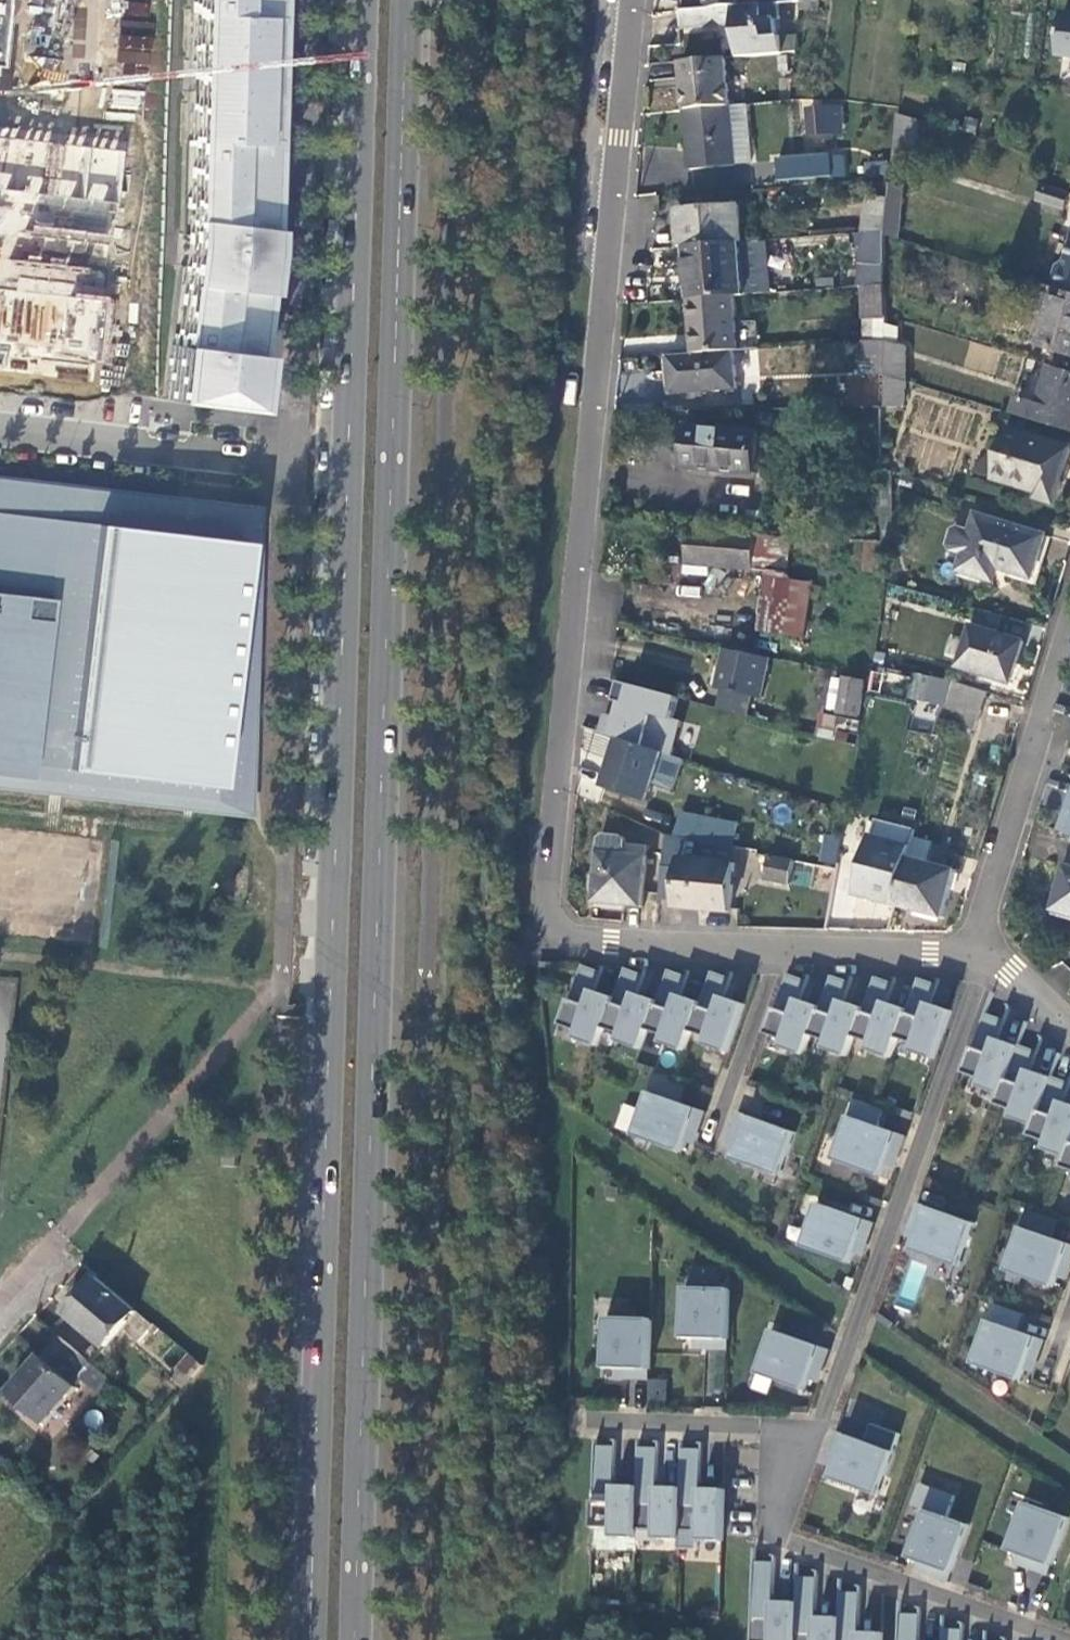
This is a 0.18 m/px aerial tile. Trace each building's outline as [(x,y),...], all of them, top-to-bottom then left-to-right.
[(203,13),(198,13),(194,140),(199,141),(198,155),(193,155),(191,236),(180,330),(185,331),(183,345),(178,345),(173,389),(243,397),(255,291),(253,290),(261,240),(269,0),(203,0),(203,13)] [(683,10),(711,7),(734,5),(748,4),(747,0),(683,0),(683,10)] [(748,4),(734,5),(735,22),(737,58),(779,54),(777,34),(774,34),(772,16),(776,15),(775,1),(748,4)] [(734,5),(711,7),(712,24),(735,22),(734,5)] [(1057,55),(1069,56),(1069,13),(1062,12),(1057,55)] [(122,28),(118,69),(150,72),(154,32),(122,28)] [(723,59),(680,63),(685,111),(728,107),(723,59)] [(110,106),(136,110),(139,93),(113,88),(110,106)] [(728,107),(685,111),(689,170),(734,166),(728,107)] [(809,113),(811,136),(831,135),(831,128),(841,127),(840,108),(828,107),(829,111),(809,113)] [(919,120),(898,113),(894,149),(916,152),(919,120)] [(773,154),(774,179),(845,176),(845,152),(773,154)] [(1039,181),(1033,198),(1067,209),(1069,198),(1069,190),(1039,181)] [(903,188),(890,184),(888,198),(884,231),(884,236),(897,240),(903,188)] [(884,231),(888,198),(866,196),(863,233),(884,231)] [(679,211),(681,247),(687,247),(739,243),(741,243),(738,206),(679,211)] [(884,236),(884,231),(863,233),(859,233),(860,264),(884,263),(884,236)] [(96,368),(115,294),(74,284),(78,269),(35,258),(39,242),(17,236),(12,258),(1,255),(0,261),(0,368),(23,374),(28,351),(96,368)] [(739,243),(687,247),(690,301),(735,297),(743,297),(739,243)] [(1067,260),(1059,265),(1050,287),(1056,289),(1069,293),(1069,251),(1067,260)] [(884,285),(864,287),(865,320),(885,319),(884,285)] [(1056,289),(1039,345),(1069,355),(1069,293),(1056,289)] [(735,297),(690,301),(694,357),(734,354),(739,354),(735,297)] [(885,373),(885,343),(862,344),(862,376),(885,375),(885,373)] [(906,351),(885,343),(885,373),(906,379),(906,351)] [(694,357),(670,359),(673,395),(738,391),(734,354),(694,357)] [(1051,368),(1034,421),(1069,432),(1069,374),(1051,368)] [(905,383),(886,377),(885,407),(903,406),(905,383)] [(686,467),(754,474),(759,434),(690,428),(686,467)] [(1054,501),(1065,465),(1069,449),(1069,448),(1008,430),(993,477),(1037,491),(1036,496),(1054,501)] [(891,545),(891,471),(881,468),(883,543),(887,544),(891,545)] [(0,478),(0,786),(235,813),(249,691),(242,690),(252,600),(245,599),(255,508),(0,478)] [(957,570),(981,577),(985,564),(1031,577),(1038,554),(1044,535),(975,515),(957,570)] [(687,563),(707,566),(785,573),(790,540),(768,537),(690,530),(687,563)] [(887,544),(883,543),(867,542),(865,570),(884,572),(887,544)] [(706,574),(707,566),(687,563),(686,571),(706,574)] [(767,577),(763,600),(808,607),(811,583),(767,577)] [(808,607),(763,600),(759,630),(804,636),(808,607)] [(959,669),(1011,684),(1018,661),(1023,641),(971,626),(959,669)] [(768,659),(721,649),(718,669),(722,671),(718,691),(760,700),(768,659)] [(948,705),(954,684),(932,678),(925,701),(948,708),(948,705)] [(837,713),(858,717),(864,685),(844,680),(843,683),(836,681),(829,709),(838,711),(837,713)] [(979,719),(986,694),(954,684),(948,705),(950,706),(945,723),(974,731),(978,719),(979,719)] [(817,735),(817,737),(842,744),(856,747),(861,722),(823,716),(819,728),(813,727),(812,733),(817,735)] [(664,753),(620,739),(606,787),(649,801),(664,753)] [(856,747),(842,744),(839,761),(853,764),(856,747)] [(1052,830),(1069,836),(1069,779),(1052,830)] [(677,813),(672,836),(727,847),(731,823),(677,813)] [(856,896),(894,906),(906,862),(914,834),(875,823),(856,896)] [(602,834),(597,838),(591,903),(641,907),(646,857),(623,854),(624,841),(620,836),(602,834)] [(817,864),(837,868),(842,839),(822,835),(817,864)] [(753,878),(830,894),(834,870),(757,855),(753,878)] [(675,909),(728,913),(731,865),(680,861),(675,909)] [(906,862),(894,906),(940,919),(953,875),(906,862)] [(1069,916),(1069,863),(1064,862),(1058,887),(1051,911),(1069,916)] [(593,994),(600,976),(580,968),(559,1028),(575,1034),(573,1042),(596,1050),(603,1031),(602,1031),(612,1001),(593,994)] [(643,979),(623,972),(612,1001),(602,1031),(603,1031),(618,1037),(615,1045),(639,1053),(646,1033),(645,1033),(656,1004),(655,1004),(636,997),(643,979)] [(662,1039),(659,1046),(683,1054),(690,1035),(689,1035),(699,1006),(698,1006),(680,999),(687,980),(666,972),(655,1004),(656,1004),(645,1033),(646,1033),(662,1039)] [(730,981),(710,974),(698,1006),(699,1006),(689,1035),(690,1035),(705,1041),(702,1048),(726,1056),(743,1008),(723,1000),(730,981)] [(799,1003),(806,984),(785,978),(764,1037),(781,1043),(778,1050),(802,1059),(809,1039),(808,1039),(818,1010),(799,1003)] [(849,986),(832,980),(829,980),(818,1010),(808,1039),(809,1039),(824,1045),(822,1052),(845,1060),(852,1040),(862,1012),(861,1012),(842,1005),(849,986)] [(893,987),(877,982),(872,982),(861,1012),(862,1012),(852,1040),(868,1045),(866,1053),(889,1062),(896,1041),(895,1041),(905,1013),(886,1006),(893,987)] [(936,988),(924,984),(916,984),(905,1013),(895,1041),(896,1041),(911,1047),(909,1054),(932,1063),(950,1015),(929,1007),(936,988)] [(976,1090),(998,1098),(999,1098),(1016,1049),(997,1042),(1003,1024),(983,1017),(962,1076),(979,1082),(976,1090)] [(1009,1121),(1031,1129),(1049,1081),(1048,1080),(1029,1074),(1036,1055),(1016,1048),(1016,1049),(999,1098),(998,1098),(995,1107),(1011,1114),(1009,1121)] [(1064,1160),(1069,1143),(1069,1108),(1062,1105),(1069,1086),(1049,1079),(1048,1080),(1049,1081),(1031,1129),(1028,1139),(1044,1145),(1041,1152),(1064,1160)] [(704,1116),(647,1096),(632,1139),(680,1156),(684,1144),(687,1134),(697,1137),(704,1116)] [(778,1179),(794,1136),(736,1115),(729,1136),(738,1140),(734,1150),(730,1162),(778,1179)] [(871,1148),(904,1141),(847,1120),(831,1163),(879,1181),(884,1168),(888,1158),(897,1161),(871,1148)] [(696,1141),(697,1137),(687,1134),(684,1144),(693,1147),(696,1141)] [(1064,1160),(1060,1170),(1069,1174),(1069,1143),(1064,1160)] [(893,1172),(897,1161),(888,1158),(884,1168),(893,1172)] [(973,1227),(916,1206),(912,1216),(908,1227),(918,1231),(914,1241),(909,1253),(957,1270),(973,1227)] [(839,1236),(873,1228),(816,1207),(800,1250),(848,1267),(853,1255),(857,1245),(866,1248),(839,1236)] [(1050,1234),(1055,1219),(1021,1208),(1016,1224),(1050,1234)] [(918,1231),(908,1227),(904,1238),(914,1241),(918,1231)] [(1019,1230),(1004,1274),(1052,1291),(1056,1279),(1060,1268),(1069,1272),(1069,1269),(1069,1248),(1019,1230)] [(862,1258),(866,1248),(857,1245),(853,1255),(862,1258)] [(908,1260),(899,1307),(915,1310),(924,1263),(908,1260)] [(1065,1283),(1069,1272),(1060,1268),(1056,1279),(1065,1283)] [(63,1318),(105,1353),(121,1334),(139,1349),(150,1336),(156,1339),(159,1334),(94,1282),(63,1318)] [(726,1354),(729,1293),(683,1291),(681,1342),(693,1343),(705,1343),(704,1353),(716,1353),(726,1354)] [(647,1383),(649,1323),(603,1321),(601,1372),(614,1372),(625,1373),(625,1383),(639,1383),(647,1383)] [(1043,1344),(986,1323),(970,1367),(1018,1384),(1023,1372),(1026,1362),(1036,1365),(1038,1358),(1043,1344)] [(828,1354),(771,1333),(756,1377),(803,1394),(808,1382),(811,1371),(821,1375),(795,1362),(828,1354)] [(92,1368),(60,1343),(44,1362),(75,1388),(80,1382),(92,1368)] [(693,1353),(704,1353),(705,1343),(693,1343),(693,1353)] [(203,1369),(191,1358),(181,1370),(193,1381),(203,1369)] [(75,1388),(44,1362),(39,1359),(8,1396),(47,1427),(78,1390),(75,1388)] [(1032,1375),(1036,1365),(1026,1362),(1023,1372),(1032,1375)] [(103,1393),(111,1383),(92,1368),(80,1382),(90,1390),(98,1393),(103,1393)] [(183,1393),(193,1381),(181,1370),(170,1382),(183,1393)] [(817,1386),(821,1375),(811,1371),(808,1382),(817,1386)] [(614,1382),(625,1383),(625,1373),(614,1372),(614,1382)] [(891,1455),(834,1435),(827,1456),(836,1459),(832,1470),(828,1482),(876,1499),(891,1455)] [(610,1531),(610,1540),(634,1541),(635,1532),(634,1532),(635,1489),(613,1488),(614,1448),(607,1448),(593,1448),(590,1531),(610,1531)] [(653,1533),(653,1542),(677,1543),(678,1534),(677,1534),(679,1491),(678,1491),(656,1490),(657,1450),(649,1449),(636,1449),(635,1489),(634,1532),(635,1532),(653,1533)] [(719,1545),(722,1492),(699,1491),(701,1451),(690,1451),(679,1450),(678,1491),(679,1491),(677,1534),(678,1534),(696,1535),(696,1543),(719,1545)] [(836,1459),(827,1456),(823,1466),(832,1470),(836,1459)] [(1045,1579),(1066,1521),(1023,1505),(1005,1553),(1017,1558),(1028,1562),(1024,1571),(1033,1574),(1045,1579)] [(946,1585),(966,1528),(923,1512),(906,1561),(918,1565),(928,1569),(925,1577),(939,1583),(946,1585)] [(1014,1567),(1024,1571),(1028,1562),(1017,1558),(1014,1567)] [(795,1605),(794,1605),(772,1605),(773,1564),(760,1564),(752,1563),(749,1639),(793,1639),(795,1605)] [(915,1574),(925,1577),(928,1569),(918,1565),(915,1574)] [(837,1621),(837,1620),(814,1620),(816,1579),(807,1579),(795,1579),(794,1605),(795,1605),(793,1639),(837,1639),(837,1621)] [(859,1595),(846,1594),(837,1594),(837,1620),(837,1621),(837,1639),(880,1639),(881,1636),(857,1635),(859,1595)] [(919,1616),(907,1616),(898,1616),(896,1639),(918,1639),(919,1616)] [(940,1631),(940,1639),(961,1639),(962,1632),(951,1631),(940,1631)]
